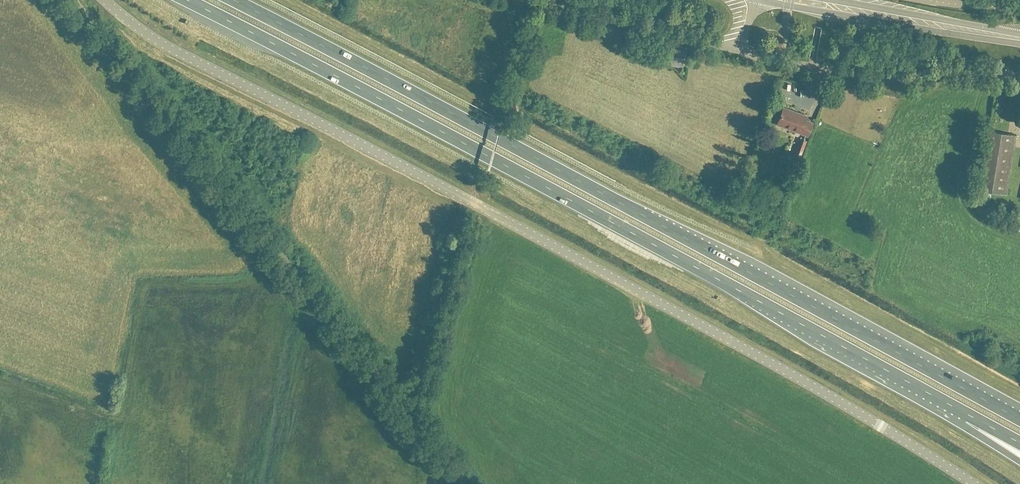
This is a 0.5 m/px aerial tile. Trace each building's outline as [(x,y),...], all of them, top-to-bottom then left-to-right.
[(684,61),(686,51),(672,49),(670,58),(684,61)] [(1003,95),(997,99),(1001,106),(1007,102),(1003,95)] [(813,122),(807,120),(806,119),(807,116),(784,107),(778,123),(808,135),(813,122)] [(1006,194),(1016,134),(986,129),(976,189),(1006,194)] [(798,162),(806,140),(801,138),(793,160),(798,162)] [(989,204),(991,193),(985,191),(982,203),(989,204)]
